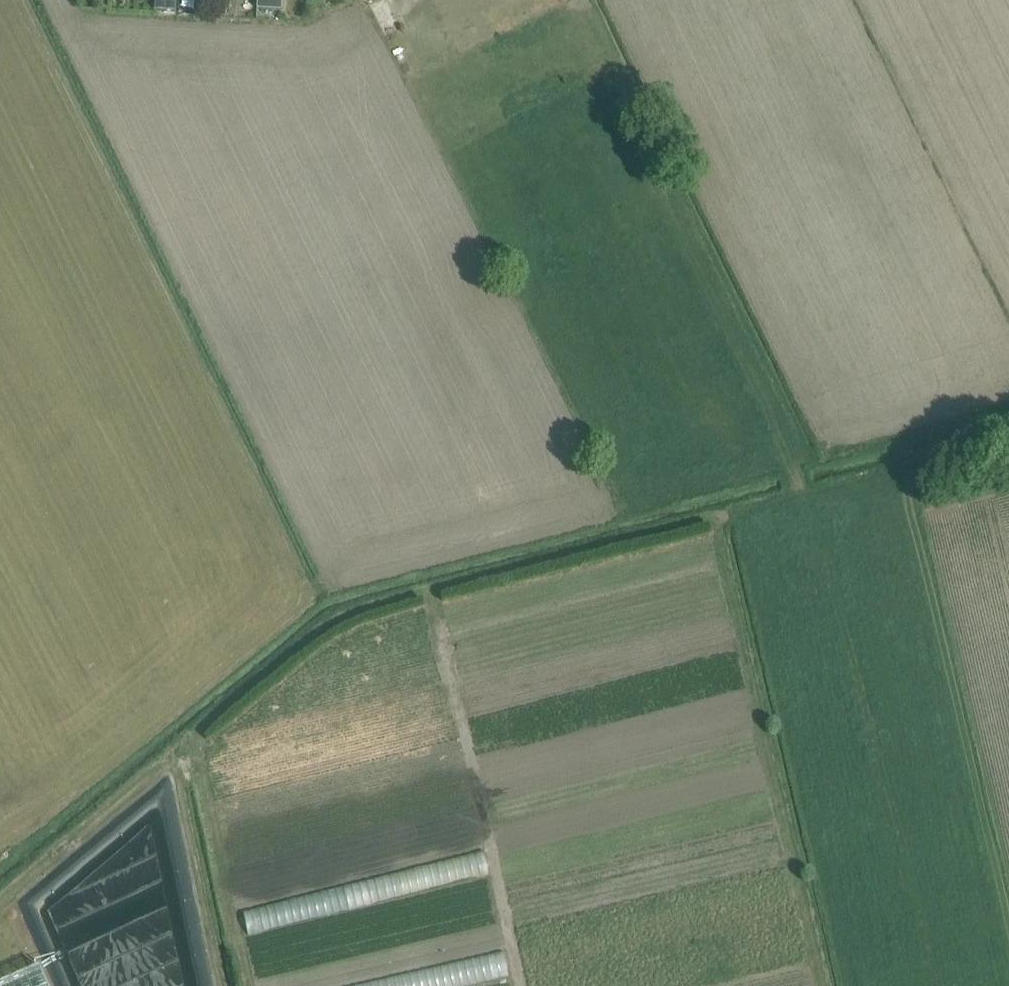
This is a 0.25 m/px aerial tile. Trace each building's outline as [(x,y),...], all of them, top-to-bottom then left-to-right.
[(155,12),(176,13),(177,0),(156,0),(155,12)] [(38,968),(0,984),(0,985),(46,985),(38,968)]
